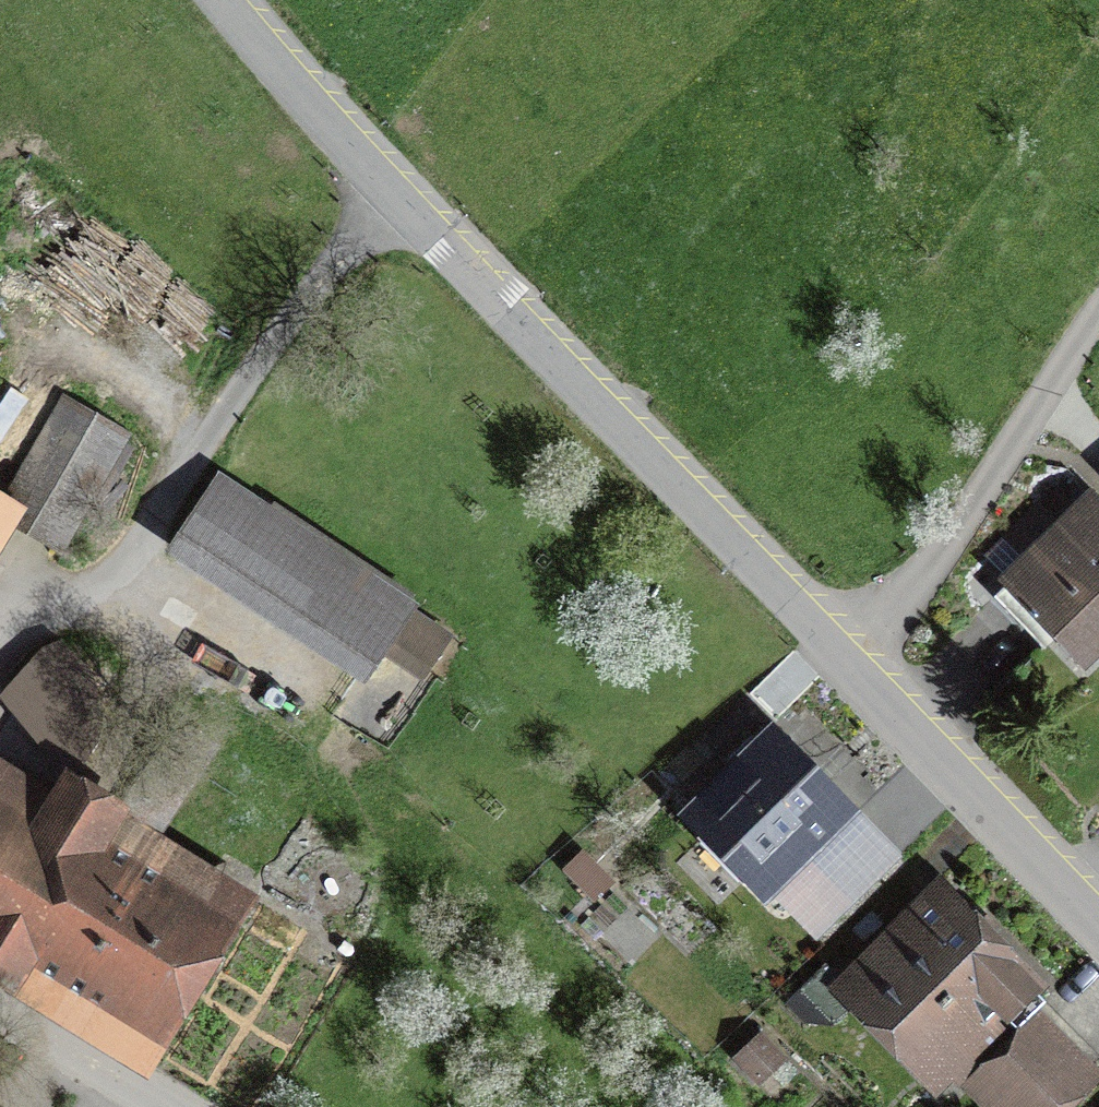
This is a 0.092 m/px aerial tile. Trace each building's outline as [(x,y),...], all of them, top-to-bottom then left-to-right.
[(0,501),(0,516),(63,555),(136,439),(66,395),(0,501)] [(1098,484),(1000,580),(1089,669),(1098,660),(1098,484)] [(428,614),(225,489),(180,562),(383,687),(428,614)] [(203,741),(173,724),(128,799),(157,817),(203,741)] [(779,911),(789,899),(840,949),(921,865),(870,816),(778,727),(686,825),(779,911)] [(0,791),(0,952),(155,1047),(227,908),(105,838),(122,807),(70,778),(61,799),(46,818),(0,791)] [(833,991),(937,1100),(965,1073),(997,1106),(1089,1106),(1098,1098),(1098,1051),(1054,1004),(1065,993),(953,876),(833,991)] [(795,1055),(769,1027),(731,1060),(757,1089),(795,1055)] [(0,1088),(0,1106),(38,1106),(0,1088)]
